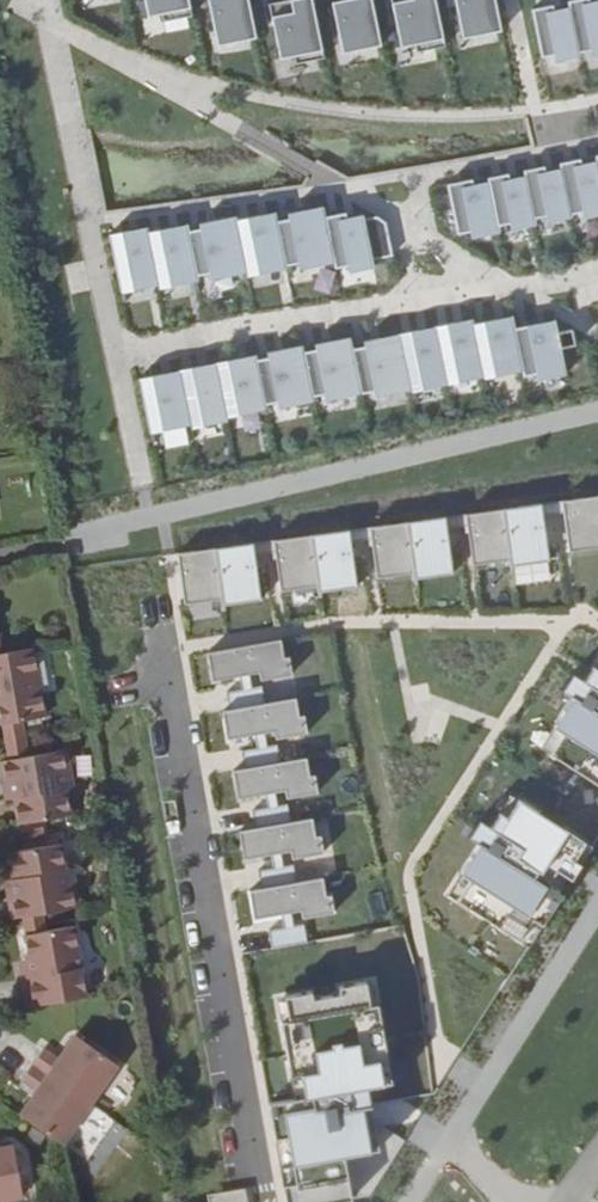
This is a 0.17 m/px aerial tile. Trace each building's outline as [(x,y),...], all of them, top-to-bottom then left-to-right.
[(144,22),(158,19),(159,27),(187,22),(184,0),(140,0),(144,22)] [(210,25),(218,24),(222,41),(251,36),(244,0),(205,0),(210,25)] [(265,2),(275,57),(289,54),(290,62),(318,57),(307,0),(277,0),(265,2)] [(330,4),(335,39),(344,37),(346,54),(376,50),(369,0),(357,0),(330,4)] [(397,52),(411,50),(412,58),(437,54),(430,0),(389,0),(397,52)] [(453,29),(462,28),(465,46),(500,41),(494,0),(449,0),(453,29)] [(553,2),(553,0),(536,0),(531,1),(539,49),(552,47),(553,54),(577,50),(576,43),(588,41),(589,48),(597,47),(597,0),(568,0),(553,2)] [(218,24),(210,25),(213,43),(222,41),(218,24)] [(462,28),(453,29),(456,47),(465,46),(462,28)] [(344,37),(335,39),(337,55),(346,54),(344,37)] [(289,54),(275,57),(276,65),(290,62),(289,54)] [(596,161),(597,166),(582,169),(581,164),(560,169),(561,174),(546,177),(545,172),(524,176),(525,182),(510,185),(509,180),(488,184),(489,189),(474,193),(473,187),(452,192),(463,240),(475,237),(477,244),(500,239),(498,233),(511,230),(513,236),(536,231),(534,225),(547,222),(549,229),(572,224),(570,217),(583,214),(584,221),(597,218),(597,160),(596,161)] [(129,232),(108,236),(119,287),(130,284),(132,292),(156,286),(156,283),(167,281),(169,288),(197,282),(196,277),(207,274),(208,279),(243,272),(243,271),(255,268),(256,274),(284,268),(284,267),(295,264),(297,271),(332,264),(333,269),(345,266),(346,273),(371,268),(369,259),(389,255),(385,235),(377,236),(373,216),(360,218),(359,214),(342,218),(341,213),(321,217),(319,207),(285,212),(286,219),(274,221),(274,218),(258,221),(257,216),(234,221),(233,218),(198,225),(199,230),(186,233),(186,231),(171,234),(170,229),(145,234),(130,237),(129,232)] [(272,213),(257,216),(258,221),(274,218),(272,213)] [(185,226),(170,229),(171,234),(186,231),(185,226)] [(129,232),(130,237),(145,234),(144,229),(129,232)] [(130,284),(119,287),(120,294),(132,292),(130,284)] [(555,320),(539,323),(540,329),(556,325),(555,320)] [(508,322),(493,324),(494,330),(509,327),(508,322)] [(138,379),(147,427),(160,425),(162,431),(189,425),(189,422),(200,419),(202,426),(225,421),(223,410),(235,408),(236,414),(263,408),(262,403),(274,401),(275,407),(310,400),(309,395),(321,393),(322,399),(369,390),(370,396),(405,389),(404,383),(417,380),(422,394),(446,389),(445,384),(458,381),(459,386),(484,381),(483,376),(495,373),(497,378),(523,373),(525,378),(537,375),(539,381),(566,375),(561,349),(576,346),(573,330),(557,334),(556,325),(540,329),(539,323),(510,333),(509,327),(494,330),(493,324),(467,329),(453,331),(452,326),(431,330),(432,335),(418,338),(417,333),(362,343),(363,348),(351,350),(350,345),(349,338),(313,345),(314,350),(302,352),(301,346),(266,353),(267,358),(253,361),(239,364),(238,359),(213,364),(214,369),(199,372),(198,367),(177,371),(178,376),(163,379),(162,374),(138,379)] [(252,356),(238,359),(239,364),(253,361),(252,356)] [(213,364),(198,367),(199,372),(214,369),(213,364)] [(177,371),(162,374),(163,379),(178,376),(177,371)] [(561,502),(563,513),(568,552),(597,548),(597,497),(561,502)] [(561,502),(465,515),(467,527),(472,565),(508,560),(509,567),(549,561),(542,516),(563,513),(561,502)] [(465,515),(369,528),(371,540),(376,578),(412,573),(413,580),(452,574),(446,529),(467,527),(465,515)] [(369,528),(273,541),(274,553),(280,591),(316,586),(317,593),(356,588),(350,543),(371,540),(369,528)] [(273,541),(176,554),(184,604),(222,598),(223,604),(260,601),(254,556),(274,553),(273,541)] [(279,640),(207,653),(211,682),(238,677),(249,675),(258,674),(259,682),(290,676),(287,659),(283,659),(279,640)] [(32,648),(0,654),(0,723),(1,725),(45,717),(32,648)] [(593,666),(585,680),(591,684),(579,702),(573,698),(555,727),(564,733),(551,754),(597,784),(597,669),(593,666)] [(573,698),(579,702),(591,684),(585,680),(573,672),(561,691),(573,698)] [(249,675),(238,677),(240,690),(251,689),(249,675)] [(225,693),(228,710),(264,704),(261,687),(251,689),(240,690),(225,693)] [(228,710),(222,712),(227,740),(254,735),(265,733),(274,732),(275,739),(306,734),(303,716),(298,717),(295,698),(264,704),(228,710)] [(555,727),(541,748),(551,754),(564,733),(555,727)] [(265,733),(254,735),(256,749),(267,747),(265,733)] [(256,749),(241,751),(245,769),(280,763),(277,745),(267,747),(256,749)] [(70,816),(63,771),(70,770),(66,749),(0,761),(0,770),(2,782),(11,780),(18,826),(70,816)] [(245,769),(232,771),(237,799),(264,795),(275,793),(284,791),(285,799),(317,793),(313,776),(309,776),(305,758),(280,763),(245,769)] [(275,793),(264,795),(267,808),(278,806),(275,793)] [(511,794),(500,812),(507,816),(518,798),(511,794)] [(520,939),(534,918),(542,924),(562,894),(547,884),(556,869),(563,873),(578,849),(532,820),(538,811),(518,798),(507,816),(500,812),(491,825),(498,829),(486,848),(480,844),(461,872),(471,878),(457,899),(520,939)] [(252,811),(255,829),(291,822),(288,804),(278,806),(267,808),(252,811)] [(538,811),(532,820),(578,849),(563,873),(572,879),(592,846),(538,811)] [(479,818),(468,836),(480,844),(486,848),(498,829),(491,825),(479,818)] [(255,829),(238,832),(243,860),(270,855),(281,853),(290,852),(291,859),(323,854),(319,836),(315,837),(311,819),(291,822),(255,829)] [(13,920),(80,909),(77,888),(69,889),(62,846),(10,855),(17,899),(9,901),(13,920)] [(281,853),(270,855),(273,869),(284,867),(281,853)] [(258,871),(261,889),(297,883),(293,865),(284,867),(273,869),(258,871)] [(461,872),(448,893),(457,899),(471,878),(461,872)] [(261,889),(249,891),(254,919),(281,915),(292,913),(301,911),(302,919),(333,913),(330,896),(325,896),(322,878),(297,883),(261,889)] [(281,915),(284,928),(295,926),(292,913),(281,915)] [(534,918),(520,939),(529,945),(542,924),(534,918)] [(295,926),(284,928),(269,931),(272,949),(307,942),(304,924),(295,926)] [(28,1009),(88,998),(75,926),(23,934),(29,960),(33,960),(36,976),(22,978),(28,1009)] [(372,982),(364,983),(369,1006),(376,1005),(372,982)] [(351,1199),(344,1156),(370,1151),(362,1108),(371,1106),(367,1087),(382,1084),(378,1060),(386,1059),(376,1005),(369,1006),(364,983),(337,988),(338,994),(311,999),(310,992),(283,997),(287,1021),(280,1022),(294,1101),(268,1106),(285,1201),(337,1201),(351,1199)] [(275,998),(280,1022),(287,1021),(283,997),(275,998)] [(32,1065),(90,1105),(118,1066),(76,1034),(58,1060),(43,1048),(32,1065)] [(378,1060),(382,1084),(390,1083),(386,1059),(378,1060)] [(63,1145),(90,1105),(32,1065),(21,1081),(36,1091),(20,1115),(63,1145)] [(362,1108),(370,1151),(378,1150),(371,1106),(362,1108)] [(23,1197),(15,1146),(0,1148),(0,1201),(23,1197)] [(207,1196),(208,1201),(247,1201),(245,1189),(207,1196)]
